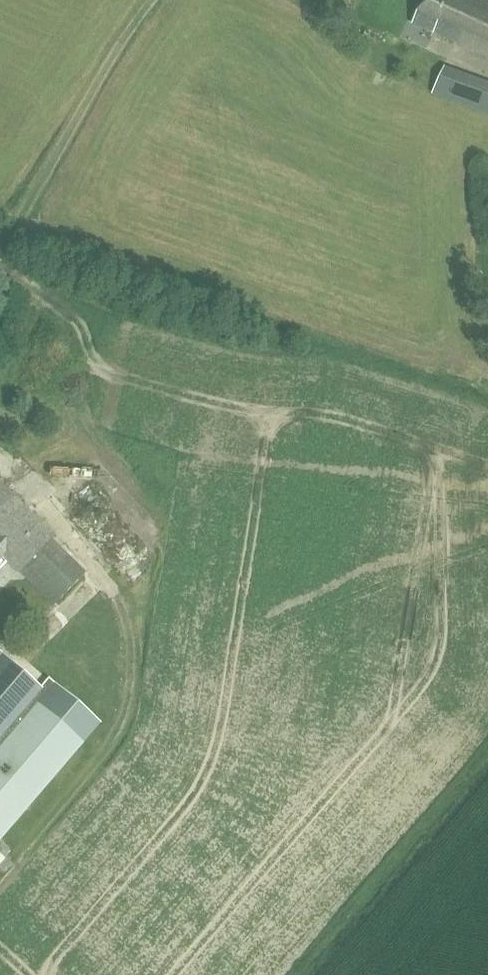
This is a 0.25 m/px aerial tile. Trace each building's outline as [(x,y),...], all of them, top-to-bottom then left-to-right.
[(486,0),(425,0),(414,23),(435,33),(435,32),(487,56),(487,1),(486,0)] [(446,66),(433,93),(487,113),(487,81),(446,66)] [(7,561),(18,572),(20,571),(50,539),(55,535),(0,482),(0,567),(7,561)] [(85,573),(50,539),(20,571),(54,604),(85,573)] [(0,656),(0,737),(41,688),(12,663),(2,654),(0,656)] [(43,688),(0,738),(0,839),(100,721),(48,678),(40,686),(43,688)]
